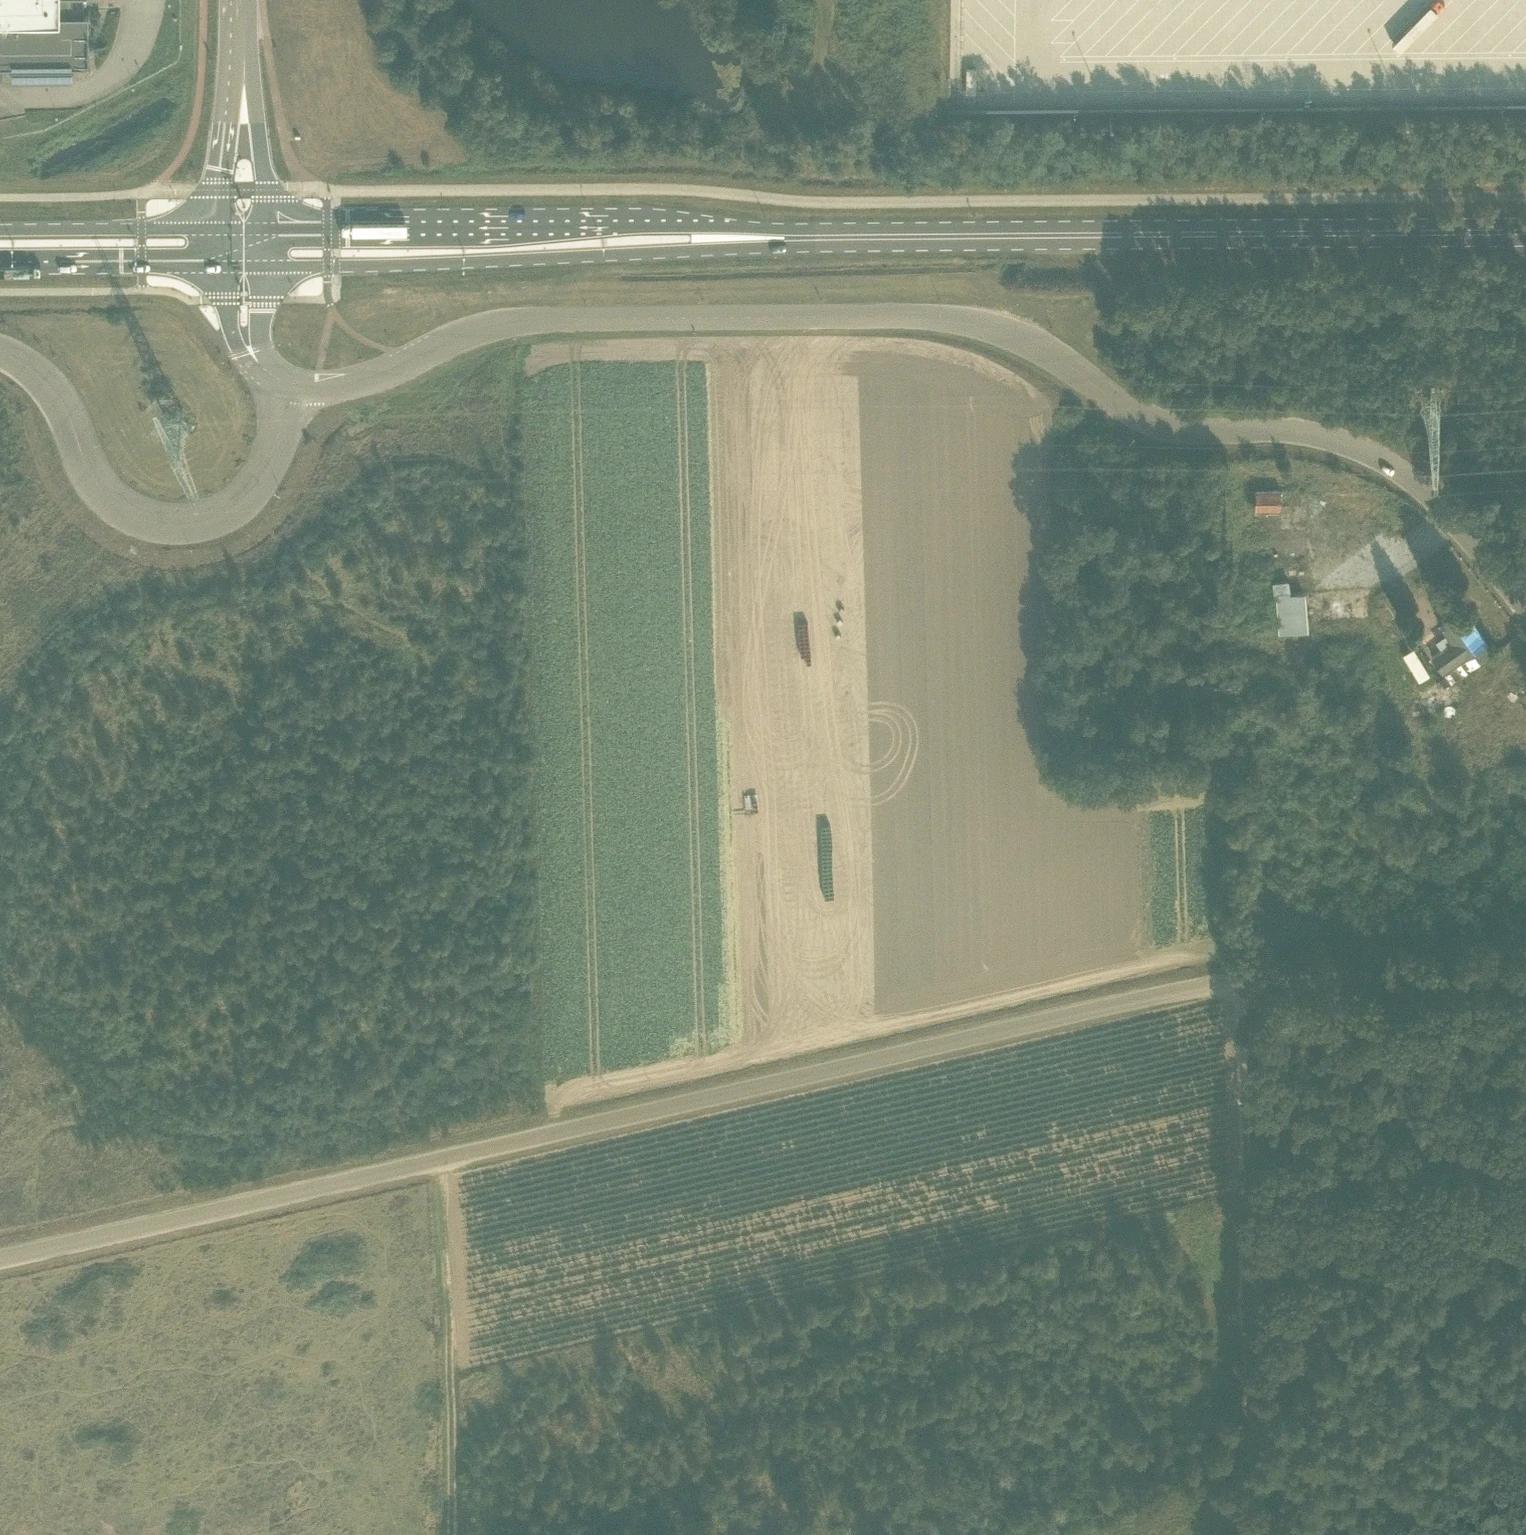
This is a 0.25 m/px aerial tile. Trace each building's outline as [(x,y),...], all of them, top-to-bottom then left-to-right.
[(90,62),(90,14),(61,14),(61,0),(0,0),(0,62),(90,62)] [(1280,490),(1256,489),(1255,509),(1280,510),(1280,490)] [(1274,580),(1275,593),(1279,631),(1307,628),(1303,591),(1290,593),(1289,579),(1274,580)] [(1451,641),(1431,653),(1444,672),(1439,675),(1444,683),(1455,676),(1456,677),(1493,651),(1463,608),(1440,625),(1451,641)] [(1419,680),(1430,674),(1413,646),(1403,653),(1419,680)]
